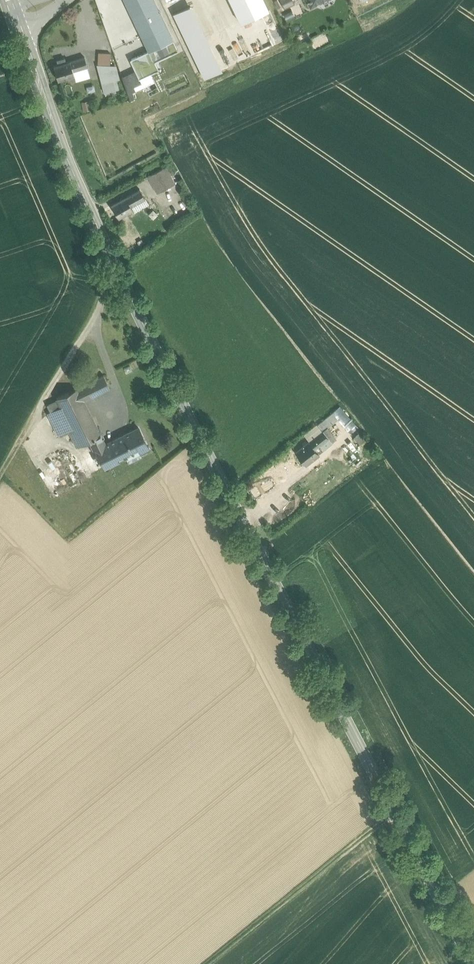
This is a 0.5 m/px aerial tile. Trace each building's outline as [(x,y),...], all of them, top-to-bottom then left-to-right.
[(174,39),(155,0),(125,0),(149,51),(174,39)] [(240,25),(271,11),(267,0),(229,0),(240,25)] [(110,53),(98,53),(98,64),(110,65),(110,53)] [(85,57),(70,62),(70,61),(66,63),(65,58),(57,60),(59,65),(54,66),(58,81),(74,76),(76,82),(90,78),(87,67),(88,67),(85,57)] [(116,80),(106,83),(109,91),(119,88),(116,80)] [(116,90),(104,94),(106,100),(118,97),(116,90)] [(84,111),(91,110),(89,101),(82,102),(84,111)] [(165,166),(148,176),(157,193),(174,183),(165,166)] [(139,189),(111,205),(118,218),(133,209),(134,211),(148,204),(139,189)] [(104,374),(84,384),(90,397),(110,387),(104,374)] [(90,397),(84,384),(57,397),(61,406),(48,412),(59,434),(69,429),(78,446),(90,440),(104,467),(127,455),(129,459),(140,453),(139,450),(130,454),(121,436),(105,444),(83,401),(90,397)] [(340,407),(318,425),(323,431),(328,428),(338,419),(347,430),(355,424),(340,407)] [(355,424),(347,430),(351,434),(358,428),(355,424)] [(139,427),(121,436),(130,454),(139,450),(140,453),(149,449),(139,427)] [(328,428),(323,431),(296,452),(305,463),(336,439),(328,428)]
